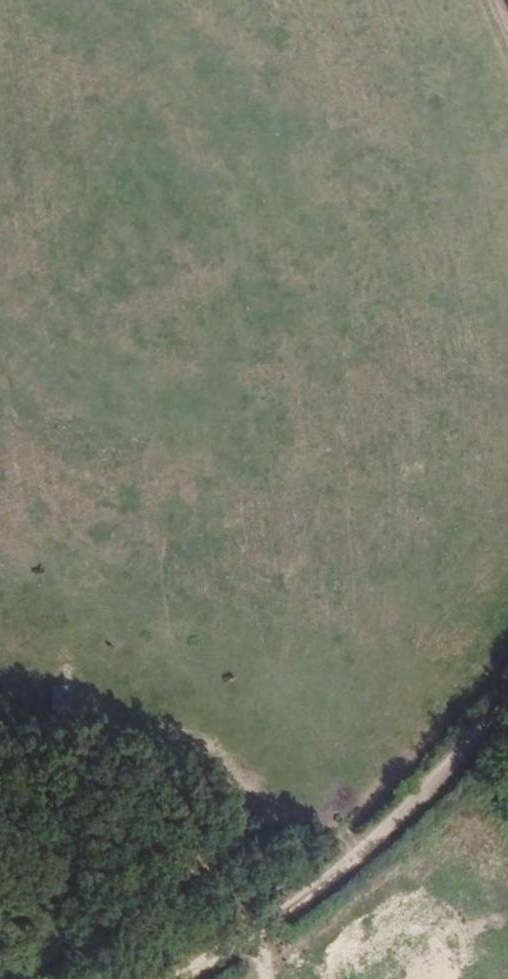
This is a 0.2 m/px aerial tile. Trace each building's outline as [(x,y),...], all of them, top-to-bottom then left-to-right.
[(52,710),(70,709),(69,684),(52,685),(52,710)]
